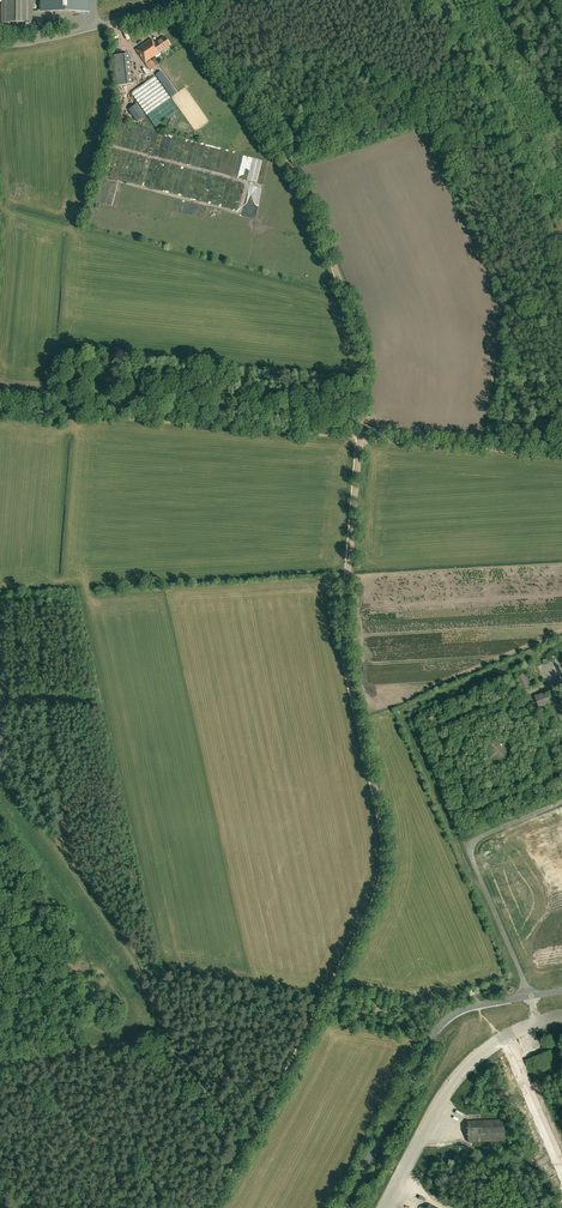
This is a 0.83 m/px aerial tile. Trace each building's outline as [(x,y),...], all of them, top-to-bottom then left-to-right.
[(2,22),(32,22),(32,0),(2,0),(2,22)] [(41,14),(88,14),(88,0),(41,0),(41,14)] [(156,42),(163,50),(171,45),(164,36),(156,42)] [(163,50),(156,42),(155,43),(151,39),(136,50),(146,63),(163,50)] [(154,76),(131,93),(146,115),(170,98),(154,76)] [(145,115),(137,103),(128,109),(137,121),(145,115)] [(523,669),(514,673),(520,687),(529,683),(523,669)] [(550,703),(546,693),(536,697),(540,707),(550,703)] [(548,1052),(533,1058),(538,1070),(552,1065),(548,1052)] [(509,1134),(508,1130),(508,1125),(504,1125),(504,1119),(467,1120),(468,1142),(505,1140),(504,1134),(509,1134)]
